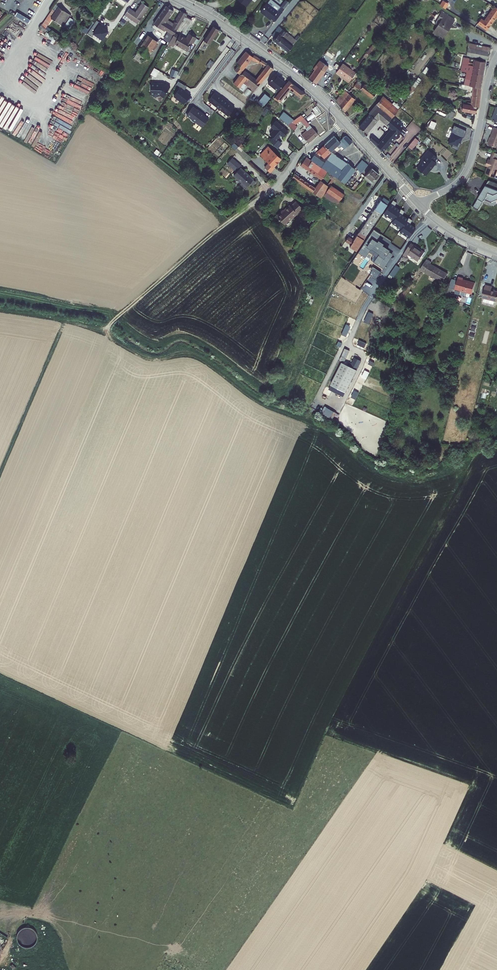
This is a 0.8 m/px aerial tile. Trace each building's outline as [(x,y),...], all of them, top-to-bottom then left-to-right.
[(111,0),(109,0),(104,7),(106,9),(109,6),(112,1),(111,0)] [(129,5),(125,11),(138,20),(149,4),(143,0),(142,0),(136,10),(129,5)] [(260,11),(270,19),(271,18),(274,21),(282,11),(278,8),(276,10),(274,8),(277,4),(272,0),(269,0),(260,11)] [(59,5),(56,10),(54,9),(50,16),(51,17),(64,25),(65,23),(67,24),(72,15),(70,14),(71,12),(59,5)] [(165,5),(153,22),(167,32),(163,37),(169,40),(174,31),(185,12),(180,10),(170,26),(164,22),(172,10),(165,5)] [(485,19),(482,17),(478,22),(487,29),(496,17),(496,8),(495,6),(485,19)] [(54,9),(53,8),(44,22),(45,22),(50,16),(54,9)] [(29,23),(31,19),(18,11),(16,15),(29,23)] [(454,20),(442,12),(434,24),(437,26),(434,31),(443,37),(454,20)] [(96,19),(87,32),(91,35),(93,32),(102,38),(107,30),(99,24),(100,22),(96,19)] [(218,29),(211,24),(202,39),(208,44),(218,29)] [(272,34),(276,37),(273,40),(287,51),(299,36),(297,34),(294,38),(279,25),(272,34)] [(180,33),(179,35),(174,31),(169,40),(168,42),(172,45),(174,42),(182,47),(186,49),(192,41),(193,42),(196,37),(190,33),(186,37),(180,33)] [(147,36),(137,52),(148,59),(158,43),(147,36)] [(179,50),(182,47),(174,42),(172,45),(172,46),(179,50)] [(467,55),(488,59),(490,47),(469,44),(467,55)] [(251,56),(244,51),(234,64),(236,66),(233,70),(234,71),(232,73),(235,76),(237,73),(238,74),(250,58),(254,61),(264,66),(254,79),(242,70),(235,78),(236,79),(240,82),(241,83),(242,82),(251,90),(271,69),(252,54),(251,56)] [(313,68),(314,69),(308,77),(316,83),(328,65),(325,63),(329,58),(325,55),(321,60),(319,59),(318,61),(313,68)] [(465,64),(466,64),(466,65),(468,66),(472,67),(484,69),(486,62),(475,60),(474,64),(469,63),(470,59),(467,58),(467,62),(465,62),(465,64)] [(356,72),(343,62),(340,65),(338,69),(336,71),(349,81),(356,72)] [(466,65),(465,65),(462,65),(462,66),(461,71),(482,75),(484,69),(472,67),(468,66),(466,65)] [(154,67),(152,74),(157,76),(160,69),(154,67)] [(482,75),(461,71),(459,71),(458,77),(462,78),(465,78),(470,79),(481,82),(482,78),(482,75)] [(275,91),(282,82),(272,74),(265,83),(275,91)] [(481,82),(470,79),(470,82),(465,81),(465,78),(462,78),(462,83),(464,84),(469,85),(473,86),(480,88),(481,82)] [(233,80),(230,83),(231,86),(234,89),(237,88),(240,84),(240,82),(236,79),(233,80)] [(162,96),(169,85),(164,82),(164,83),(162,82),(160,82),(150,81),(150,92),(152,92),(153,94),(156,94),(157,93),(159,93),(162,96)] [(302,94),(286,81),(272,97),(277,102),(287,90),(297,98),(302,94)] [(366,81),(361,89),(372,98),(376,93),(366,84),(367,82),(366,81)] [(183,89),(179,86),(172,94),(182,102),(189,94),(185,91),(184,91),(182,89),(183,89)] [(473,86),(473,90),(472,100),(480,100),(480,88),(473,86)] [(355,98),(345,90),(335,101),(345,111),(355,98)] [(219,96),(213,91),(206,99),(216,107),(223,99),(220,96),(219,96)] [(267,97),(262,93),(255,100),(261,104),(267,97)] [(399,106),(385,94),(382,97),(397,109),(399,106)] [(397,109),(382,97),(370,113),(377,119),(379,118),(385,123),(392,115),(397,109)] [(226,101),(223,99),(216,107),(226,115),(232,107),(226,102),(226,101)] [(470,105),(470,108),(474,109),(474,106),(477,106),(479,106),(480,100),(472,100),(472,103),(470,103),(470,105)] [(470,108),(470,105),(463,103),(462,109),(475,112),(477,106),(474,106),(474,109),(470,108)] [(195,107),(194,108),(191,105),(184,113),(190,118),(189,118),(193,121),(200,126),(206,117),(201,113),(199,112),(200,111),(195,107)] [(265,108),(262,106),(257,111),(260,114),(265,108)] [(456,113),(449,109),(446,116),(453,120),(456,113)] [(287,127),(292,121),(282,113),(278,119),(287,127)] [(377,119),(370,113),(359,126),(366,132),(377,119)] [(404,126),(392,115),(385,123),(391,129),(381,141),(374,135),(371,139),(384,150),(404,126)] [(298,116),(297,116),(287,127),(294,132),(296,129),(294,127),(299,121),(299,122),(301,119),(298,116)] [(305,131),(299,135),(305,142),(315,135),(301,119),(299,122),(305,128),(303,129),(305,131)] [(286,133),(274,122),(269,127),(272,130),(267,135),(269,137),(274,141),(275,140),(278,136),(281,138),(286,133)] [(454,124),(452,131),(453,132),(449,142),(453,144),(452,146),(458,149),(461,142),(460,141),(462,136),(464,136),(467,130),(454,124)] [(347,135),(343,135),(338,140),(333,135),(324,144),(325,144),(318,152),(319,154),(321,152),(325,157),(332,151),(331,151),(337,145),(339,147),(342,145),(345,148),(352,140),(347,135)] [(269,137),(265,140),(273,148),(279,142),(275,140),(274,141),(269,137)] [(415,137),(408,145),(412,148),(419,140),(415,137)] [(278,158),(265,146),(256,155),(262,160),(262,159),(266,163),(261,168),(267,173),(272,168),(270,167),(278,158)] [(249,156),(240,147),(237,151),(246,159),(249,156)] [(421,159),(423,161),(418,167),(426,174),(436,162),(435,161),(438,157),(429,149),(421,159)] [(224,151),(219,156),(224,161),(229,155),(224,151)] [(496,178),(496,168),(496,167),(496,153),(493,151),(490,158),(487,157),(485,164),(487,165),(485,173),(496,178)] [(348,164),(354,169),(354,168),(335,153),(327,162),(315,155),(311,159),(323,167),(323,166),(329,170),(332,166),(337,168),(342,172),(348,164)] [(305,158),(301,164),(321,178),(325,173),(320,169),(322,167),(306,156),(305,158)] [(368,164),(363,159),(356,166),(362,171),(368,164)] [(240,168),(241,167),(234,161),(229,167),(236,172),(240,168)] [(328,171),(344,182),(354,169),(348,164),(342,172),(337,168),(332,166),(329,170),(328,171)] [(379,173),(372,167),(366,174),(371,180),(370,181),(372,182),(379,173)] [(253,180),(240,168),(233,176),(241,183),(240,184),(245,189),(253,180)] [(315,187),(294,170),(292,175),(318,195),(321,191),(323,193),(329,185),(324,182),(321,180),(315,187)] [(337,204),(344,193),(326,180),(324,182),(329,185),(323,193),(337,204)] [(475,207),(481,210),(487,199),(492,204),(496,201),(496,184),(488,180),(475,207)] [(375,195),(358,221),(365,227),(382,200),(375,195)] [(385,197),(382,200),(365,227),(356,241),(351,237),(347,242),(353,245),(352,247),(357,251),(390,201),(385,197)] [(280,208),(275,212),(282,221),(290,215),(291,215),(296,211),(296,210),(301,206),(296,199),(290,204),(289,202),(280,209),(280,208)] [(394,200),(384,214),(394,220),(400,211),(394,207),(397,203),(394,200)] [(401,209),(400,211),(394,220),(392,223),(402,229),(408,220),(402,216),(405,212),(401,209)] [(409,218),(408,220),(402,229),(400,232),(409,238),(416,228),(410,225),(413,221),(409,218)] [(372,238),(366,246),(384,258),(389,250),(382,245),(383,244),(378,240),(377,242),(372,238)] [(424,254),(411,245),(402,257),(405,259),(408,256),(418,263),(424,254)] [(432,263),(427,260),(419,271),(440,285),(446,276),(430,265),(432,263)] [(395,277),(402,267),(397,264),(390,274),(395,277)] [(463,279),(464,278),(459,277),(455,289),(461,290),(460,294),(466,296),(467,292),(472,293),(475,283),(463,279)] [(486,284),(483,297),(496,300),(496,290),(492,289),(493,286),(486,284)] [(374,326),(375,323),(370,320),(374,313),(369,312),(365,321),(374,326)] [(346,347),(341,359),(345,361),(351,350),(346,347)] [(331,385),(346,393),(357,370),(342,363),(331,385)] [(352,389),(350,396),(357,398),(359,391),(352,389)] [(20,930),(23,939),(20,940),(22,945),(36,941),(31,926),(20,930)]
